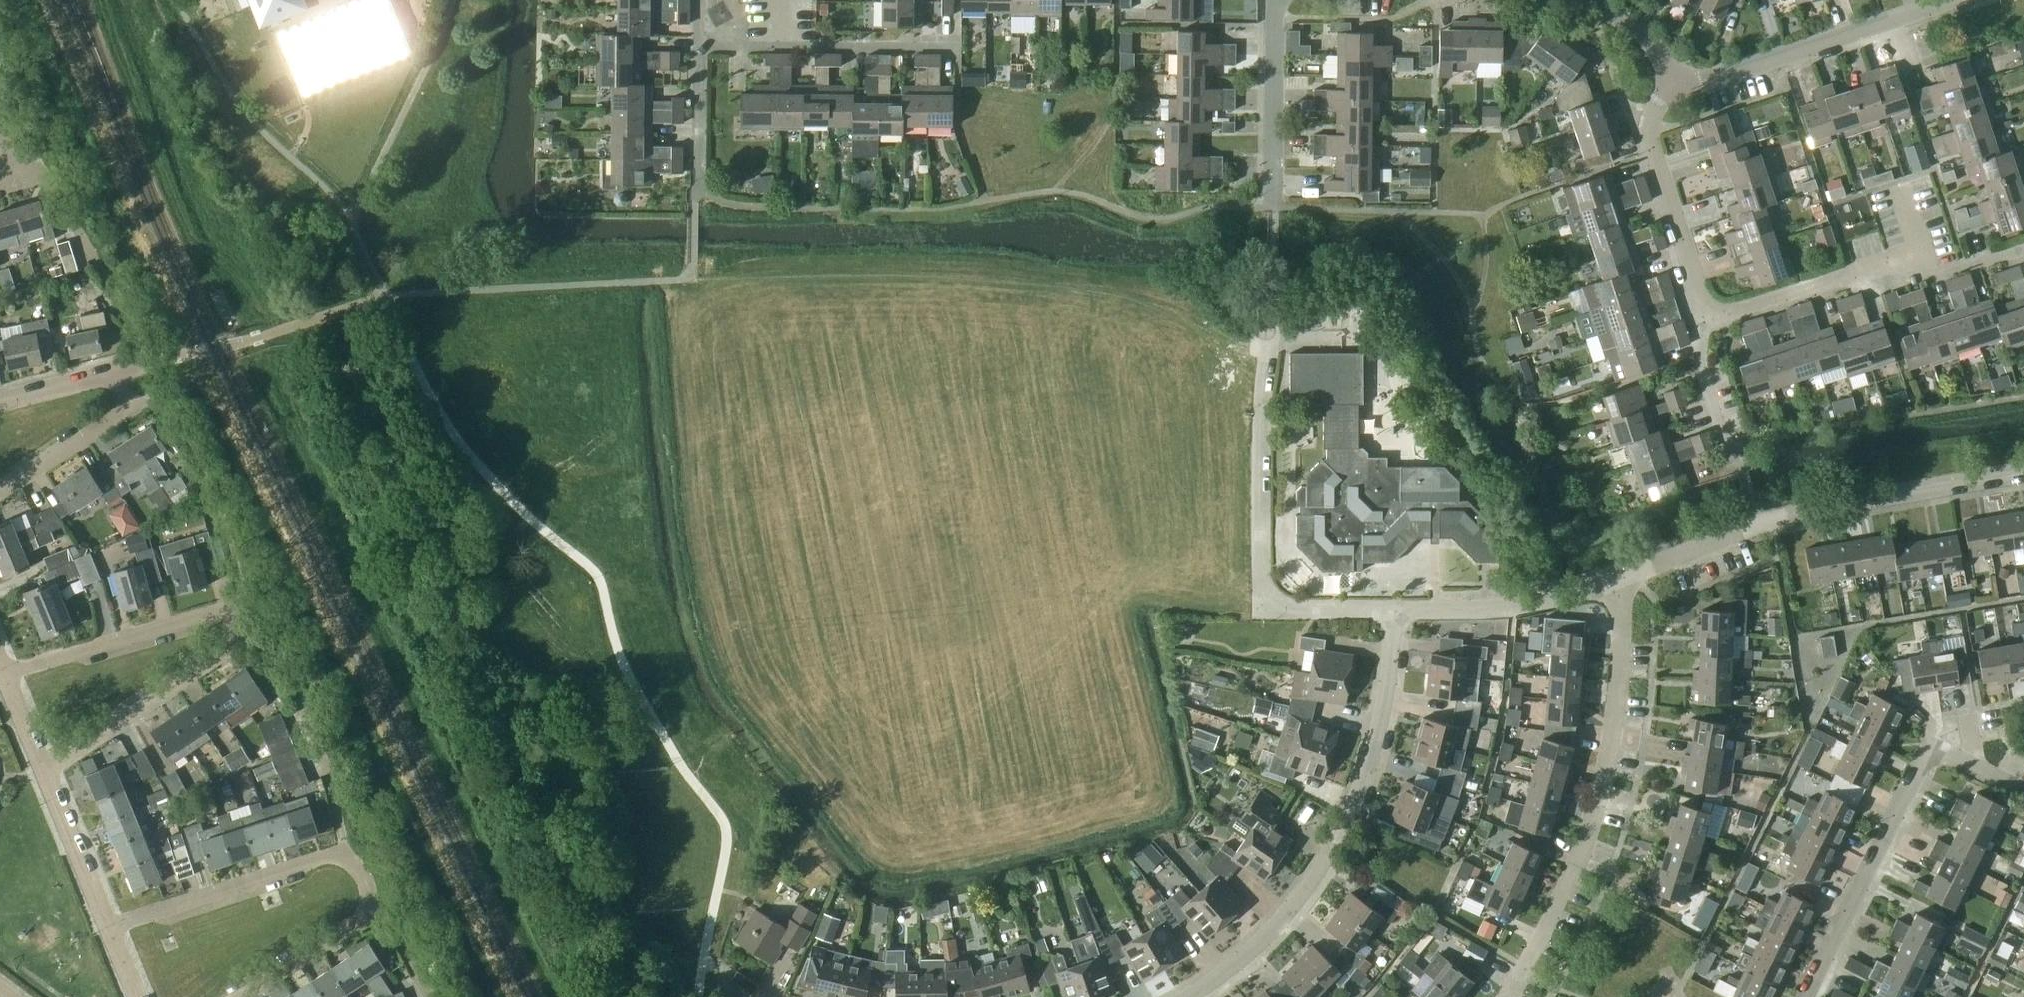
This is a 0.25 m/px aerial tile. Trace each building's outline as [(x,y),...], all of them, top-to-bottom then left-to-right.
[(242,8),(250,5),(259,28),(308,9),(304,0),(239,0),(242,8)] [(391,0),(360,0),(278,33),(303,94),(411,51),(391,0)] [(617,9),(689,9),(689,0),(617,0),(617,9)] [(986,0),(960,0),(960,10),(986,10),(986,0)] [(986,10),(1010,10),(1010,15),(1011,0),(986,0),(986,10)] [(1010,15),(1035,15),(1035,0),(1011,0),(1010,15)] [(1060,15),(1060,0),(1035,0),(1035,15),(1060,15)] [(1085,3),(1085,0),(1060,0),(1060,15),(1061,15),(1061,2),(1085,3)] [(1146,18),(1193,19),(1194,19),(1200,19),(1200,0),(1158,0),(1158,7),(1153,7),(1153,12),(1146,12),(1146,18)] [(1215,19),(1217,0),(1208,0),(1206,18),(1215,19)] [(1671,1),(1694,12),(1697,5),(1700,0),(1671,0),(1671,1)] [(1697,5),(1721,17),(1729,1),(1740,7),(1744,0),(1700,0),(1697,5)] [(921,1),(881,1),(881,26),(921,26),(921,1)] [(952,1),(941,1),(941,13),(952,14),(952,1)] [(829,15),(829,2),(819,2),(819,15),(829,15)] [(596,34),(657,34),(657,21),(677,22),(689,22),(689,9),(617,9),(617,33),(596,33),(596,34)] [(1451,34),(1439,34),(1439,68),(1476,68),(1476,60),(1477,20),(1452,20),(1451,34)] [(1502,21),(1477,20),(1476,60),(1500,61),(1501,61),(1502,34),(1502,21)] [(1527,54),(1547,68),(1570,36),(1550,21),(1540,34),(1502,34),(1501,61),(1500,61),(1500,69),(1516,69),(1527,54)] [(1178,48),(1177,53),(1218,53),(1225,53),(1225,48),(1218,48),(1218,43),(1212,43),(1212,30),(1178,30),(1178,48)] [(1338,54),(1346,55),(1347,55),(1391,55),(1391,50),(1392,49),(1385,49),(1385,44),(1380,44),(1380,32),(1346,31),(1338,31),(1338,48),(1338,54)] [(596,34),(596,58),(678,59),(678,50),(660,50),(639,50),(639,34),(657,35),(657,34),(596,34)] [(1560,112),(1568,110),(1568,109),(1593,101),(1593,100),(1581,64),(1591,51),(1570,36),(1547,68),(1566,83),(1555,97),(1560,112)] [(1419,55),(1431,55),(1432,45),(1419,45),(1419,55)] [(1177,53),(1177,75),(1211,76),(1211,64),(1218,64),(1225,64),(1225,59),(1218,59),(1218,53),(1177,53)] [(828,54),(828,65),(840,65),(840,54),(828,54)] [(852,141),(852,157),(877,157),(877,141),(877,139),(877,133),(877,94),(877,74),(877,62),(877,54),(867,54),(864,58),(864,62),(864,73),(864,94),(852,94),(852,125),(852,133),(852,140),(852,141)] [(877,94),(877,133),(902,133),(902,94),(892,95),(890,95),(890,74),(890,62),(890,54),(877,54),(877,62),(877,74),(877,94)] [(1337,77),(1346,77),(1372,77),(1379,78),(1379,77),(1380,66),(1385,66),(1385,61),(1391,61),(1391,55),(1347,55),(1346,55),(1338,54),(1337,77)] [(1915,89),(1919,99),(1974,81),(1972,74),(1980,72),(1974,54),(1934,67),(1939,81),(1915,89)] [(1431,55),(1419,55),(1419,65),(1431,66),(1431,55)] [(1413,70),(1414,56),(1396,56),(1396,70),(1413,70)] [(596,58),(596,83),(651,84),(651,83),(639,83),(639,67),(660,67),(660,68),(678,68),(678,59),(596,58)] [(740,105),(740,128),(778,128),(778,84),(778,64),(769,64),(769,84),(766,84),(752,84),(752,87),(752,91),(740,91),(740,105)] [(778,84),(778,128),(803,129),(803,124),(803,84),(797,84),(793,84),(790,84),(791,64),(778,64),(778,84)] [(803,84),(803,124),(827,124),(828,84),(828,65),(823,65),(815,64),(815,84),(809,84),(803,84)] [(1022,65),(1010,64),(1010,87),(1026,88),(1026,71),(1021,70),(1022,65)] [(902,94),(902,133),(902,125),(927,125),(927,85),(927,65),(915,65),(915,85),(912,85),(902,85),(902,94)] [(927,85),(927,125),(952,125),(952,85),(945,85),(939,85),(939,65),(927,65),(927,85)] [(1870,70),(1884,114),(1891,112),(1893,120),(1911,114),(1898,74),(1884,78),(1880,67),(1870,70)] [(1877,116),(1884,114),(1870,70),(1859,74),(1863,85),(1849,90),(1862,130),(1880,124),(1877,116)] [(962,75),(962,85),(976,86),(977,85),(977,75),(962,75)] [(1177,97),(1176,98),(1223,98),(1223,93),(1217,93),(1217,88),(1217,87),(1211,87),(1211,76),(1177,75),(1177,97)] [(1327,94),(1327,99),(1371,100),(1379,100),(1379,78),(1372,77),(1346,77),(1337,77),(1337,88),(1331,88),(1331,89),(1331,94),(1327,94)] [(1977,87),(1974,81),(1919,99),(1922,110),(1945,102),(1950,116),(1990,103),(1984,85),(1977,87)] [(611,108),(651,108),(682,109),(682,96),(671,96),(671,101),(651,100),(651,84),(596,83),(596,84),(611,84),(611,108)] [(1832,83),(1821,86),(1836,130),(1842,128),(1845,135),(1862,130),(1849,90),(1835,94),(1832,83)] [(828,84),(827,124),(852,125),(852,94),(852,85),(828,84)] [(1829,132),(1836,130),(1821,86),(1811,90),(1815,101),(1800,106),(1814,146),(1832,140),(1829,132)] [(554,94),(544,94),(543,106),(554,106),(554,94)] [(1568,110),(1576,133),(1614,120),(1606,96),(1593,100),(1593,101),(1568,109),(1568,110)] [(1169,97),(1168,120),(1211,120),(1211,109),(1217,109),(1217,104),(1224,104),(1224,98),(1223,98),(1176,98),(1177,97),(1169,97)] [(1327,99),(1327,104),(1331,105),(1331,110),(1337,110),(1337,122),(1371,122),(1371,100),(1327,99)] [(1302,100),(1302,109),(1313,109),(1314,100),(1302,100)] [(1995,120),(1990,103),(1950,116),(1954,129),(1931,137),(1935,147),(1990,129),(1988,123),(1995,120)] [(1491,124),(1491,106),(1482,106),(1482,124),(1491,124)] [(1491,106),(1491,124),(1500,124),(1500,106),(1491,106)] [(682,109),(651,108),(611,108),(611,133),(651,133),(651,121),(671,122),(682,121),(682,109)] [(1450,127),(1451,109),(1438,109),(1437,127),(1450,127)] [(1711,156),(1744,145),(1756,141),(1752,129),(1740,133),(1732,109),(1692,122),(1697,136),(1686,140),(1689,151),(1708,145),(1711,156)] [(1165,120),(1164,142),(1199,143),(1199,131),(1204,131),(1204,126),(1211,126),(1211,120),(1168,120),(1165,120)] [(1234,121),(1222,120),(1222,131),(1234,131),(1234,121)] [(1622,144),(1614,120),(1576,133),(1583,156),(1576,158),(1580,171),(1612,160),(1608,149),(1622,144)] [(545,122),(544,129),(551,131),(553,124),(545,122)] [(1327,139),(1327,144),(1371,145),(1371,144),(1371,122),(1337,122),(1337,133),(1331,133),(1331,134),(1331,139),(1327,139)] [(1511,138),(1527,133),(1525,124),(1508,130),(1511,138)] [(1771,136),(1767,124),(1754,129),(1758,140),(1771,136)] [(1992,136),(1990,129),(1935,147),(1938,158),(1961,150),(1966,164),(2005,151),(2005,150),(1999,133),(1992,136)] [(611,158),(682,158),(681,158),(682,145),(651,145),(651,133),(611,133),(611,158)] [(1530,141),(1527,133),(1511,138),(1514,147),(1530,141)] [(567,145),(567,134),(553,134),(552,145),(567,145)] [(1164,165),(1211,166),(1211,160),(1205,160),(1205,155),(1199,155),(1199,143),(1164,142),(1164,143),(1164,165)] [(1327,144),(1327,149),(1330,149),(1330,155),(1336,155),(1336,166),(1371,167),(1378,167),(1379,144),(1371,144),(1371,145),(1327,144)] [(1734,188),(1774,175),(1769,157),(1761,159),(1759,152),(1748,156),(1744,145),(1711,156),(1718,177),(1730,174),(1734,188)] [(1985,184),(2023,172),(2023,169),(2019,154),(2012,156),(2009,149),(2005,150),(2005,151),(1966,164),(1969,174),(1980,171),(1985,184)] [(1928,167),(1925,157),(1911,162),(1914,171),(1928,167)] [(682,171),(682,158),(611,158),(603,158),(602,188),(617,189),(617,183),(651,183),(651,170),(670,171),(682,171)] [(1156,164),(1156,188),(1164,188),(1198,189),(1198,176),(1204,176),(1204,171),(1211,171),(1211,166),(1164,165),(1156,164)] [(1865,187),(1880,183),(1876,174),(1875,174),(1872,165),(1860,169),(1865,187)] [(1324,184),(1324,189),(1362,190),(1370,190),(1378,190),(1378,167),(1371,167),(1336,166),(1336,178),(1330,178),(1330,184),(1324,184)] [(1565,178),(1562,166),(1548,170),(1551,181),(1565,178)] [(1956,179),(1953,168),(1941,172),(1944,183),(1956,179)] [(1429,170),(1409,169),(1409,186),(1429,186),(1429,170)] [(1876,174),(1880,183),(1893,178),(1890,169),(1876,174)] [(1570,212),(1580,208),(1647,186),(1643,174),(1614,183),(1610,172),(1562,188),(1570,212)] [(1981,212),(2023,198),(2023,194),(2023,191),(2023,172),(1985,184),(1989,198),(1978,202),(1981,212)] [(966,175),(956,181),(964,195),(974,190),(966,175)] [(1771,202),(1771,203),(1775,202),(1773,194),(1780,192),(1774,175),(1734,188),(1739,201),(1727,205),(1731,215),(1771,202)] [(1817,187),(1814,178),(1800,182),(1803,192),(1817,187)] [(1826,183),(1828,190),(1831,199),(1845,194),(1840,178),(1826,183)] [(909,187),(902,186),(902,205),(911,205),(911,189),(909,189),(909,187)] [(1651,198),(1647,186),(1580,208),(1588,232),(1626,219),(1622,208),(1651,198)] [(615,195),(615,200),(618,204),(623,204),(626,200),(626,195),(623,192),(618,192),(615,195)] [(1971,225),(1984,221),(1985,223),(1996,219),(2001,233),(2023,225),(2023,198),(1981,212),(1969,216),(1971,225)] [(27,230),(30,240),(45,235),(46,240),(56,237),(52,221),(49,222),(42,199),(16,207),(23,230),(27,230)] [(579,200),(569,200),(569,209),(579,209),(579,200)] [(1736,253),(1775,240),(1769,222),(1776,220),(1771,203),(1771,202),(1731,215),(1735,229),(1724,233),(1727,244),(1732,242),(1736,253)] [(1824,216),(1820,204),(1811,207),(1815,219),(1824,216)] [(1953,210),(1956,220),(1969,216),(1965,206),(1953,210)] [(16,207),(0,213),(0,245),(1,249),(20,243),(22,248),(31,245),(30,240),(27,230),(23,230),(16,207)] [(1568,223),(1566,216),(1556,219),(1559,226),(1568,223)] [(1634,243),(1652,237),(1663,233),(1659,221),(1629,231),(1626,219),(1588,232),(1595,255),(1634,243)] [(1835,243),(1829,225),(1813,230),(1819,248),(1835,243)] [(1667,246),(1663,233),(1652,237),(1656,249),(1667,246)] [(78,269),(69,239),(58,243),(66,273),(78,269)] [(1781,259),(1775,240),(1736,253),(1740,264),(1735,266),(1738,277),(1750,273),(1754,287),(1794,274),(1788,256),(1781,259)] [(1642,267),(1634,243),(1595,255),(1603,279),(1633,269),(1633,270),(1642,267)] [(63,273),(61,265),(50,269),(52,276),(63,273)] [(2022,276),(2023,275),(2019,265),(2007,269),(2010,279),(2010,280),(2016,299),(2017,299),(2023,322),(2023,282),(2022,276)] [(8,267),(0,270),(0,279),(4,293),(16,289),(8,267)] [(1637,281),(1633,270),(1633,269),(1603,279),(1591,283),(1582,286),(1589,310),(1599,307),(1670,283),(1666,271),(1656,274),(1656,275),(1637,281)] [(1998,283),(2010,280),(2010,279),(2007,269),(1995,273),(1998,283)] [(104,292),(93,271),(81,274),(89,300),(95,298),(104,292)] [(1969,273),(1957,277),(1967,306),(1979,344),(2002,337),(2003,336),(1993,306),(1991,298),(1979,302),(1969,273)] [(1956,352),(1979,344),(1967,306),(1957,277),(1945,281),(1948,291),(1954,310),(1943,314),(1956,352)] [(1589,310),(1597,334),(1607,330),(1607,331),(1612,329),(1611,329),(1649,316),(1645,304),(1664,298),(1664,299),(1674,295),(1670,283),(1599,307),(1589,310)] [(1913,303),(1919,322),(1920,321),(1932,360),(1931,360),(1933,364),(1957,356),(1956,352),(1943,314),(1931,317),(1925,299),(1926,298),(1922,288),(1910,292),(1913,302),(1913,303)] [(1860,292),(1848,296),(1848,297),(1871,368),(1895,360),(1881,318),(1869,322),(1863,303),(1864,303),(1860,292)] [(1901,306),(1913,303),(1913,302),(1910,292),(1898,296),(1901,306)] [(1834,334),(1843,364),(1847,376),(1871,368),(1848,297),(1836,301),(1839,311),(1843,325),(1848,323),(1849,329),(1834,334)] [(2017,299),(2016,299),(1993,306),(2003,336),(2002,337),(2006,349),(2023,343),(2023,322),(2017,299)] [(1820,372),(1843,364),(1834,334),(1831,325),(1819,329),(1813,311),(1814,311),(1810,300),(1798,304),(1820,372)] [(1796,337),(1784,341),(1796,379),(1820,372),(1798,304),(1786,308),(1789,319),(1790,318),(1796,337)] [(1386,309),(1365,310),(1365,321),(1386,321),(1386,309)] [(108,327),(104,310),(82,315),(85,330),(68,334),(73,356),(102,349),(98,329),(108,327)] [(1528,313),(1517,317),(1522,331),(1532,328),(1528,313)] [(1763,315),(1751,319),(1754,330),(1760,349),(1773,387),(1796,379),(1784,341),(1772,345),(1766,326),(1763,315)] [(1605,357),(1614,353),(1619,352),(1686,330),(1682,318),(1671,321),(1671,322),(1653,328),(1649,316),(1611,329),(1612,329),(1607,331),(1607,330),(1597,334),(1605,357)] [(55,349),(48,317),(21,322),(24,335),(3,339),(10,369),(43,361),(41,352),(55,349)] [(1760,349),(1754,330),(1751,319),(1738,323),(1748,353),(1736,357),(1749,395),(1773,387),(1760,349)] [(1920,321),(1919,322),(1895,329),(1908,367),(1931,360),(1932,360),(1920,321)] [(1619,352),(1614,353),(1623,378),(1665,364),(1660,352),(1679,345),(1679,346),(1690,342),(1686,330),(1619,352)] [(1563,345),(1559,334),(1548,338),(1552,349),(1563,345)] [(1526,335),(1512,337),(1513,349),(1527,347),(1526,335)] [(1363,403),(1362,352),(1290,353),(1290,404),(1324,403),(1324,448),(1327,448),(1327,457),(1323,459),(1321,457),(1306,474),(1306,485),(1301,485),(1296,490),(1296,505),(1300,505),(1300,514),(1296,514),(1296,545),(1322,571),(1362,571),(1362,561),(1393,561),(1417,537),(1452,537),(1476,561),(1498,561),(1498,530),(1467,499),(1458,499),(1458,480),(1444,465),(1415,465),(1387,466),(1387,456),(1367,456),(1367,452),(1362,447),(1358,447),(1358,403),(1363,403)] [(1533,381),(1526,358),(1512,363),(1520,385),(1533,381)] [(1541,379),(1553,375),(1549,363),(1537,367),(1541,379)] [(1538,395),(1535,383),(1521,387),(1525,399),(1538,395)] [(1602,395),(1610,419),(1648,407),(1648,406),(1640,383),(1602,395)] [(1667,400),(1684,395),(1681,386),(1664,392),(1667,400)] [(1610,419),(1606,420),(1614,445),(1624,441),(1655,431),(1655,430),(1650,415),(1670,409),(1687,404),(1684,395),(1667,400),(1648,406),(1648,407),(1610,419)] [(1841,398),(1831,401),(1834,413),(1844,410),(1841,398)] [(131,439),(161,486),(169,498),(187,486),(180,475),(171,480),(155,455),(165,448),(151,426),(131,439)] [(1624,441),(1632,464),(1673,451),(1693,445),(1693,444),(1710,438),(1707,430),(1690,435),(1690,436),(1671,442),(1666,426),(1655,430),(1655,431),(1624,441)] [(1693,445),(1673,451),(1632,464),(1640,488),(1663,481),(1667,492),(1689,485),(1685,472),(1681,474),(1677,461),(1697,454),(1696,452),(1713,447),(1710,438),(1693,444),(1693,445)] [(116,463),(105,470),(121,495),(132,489),(129,483),(141,477),(151,493),(161,486),(131,439),(109,452),(116,463)] [(121,495),(105,470),(94,477),(87,467),(55,487),(71,511),(102,491),(109,503),(121,495)] [(140,526),(126,503),(109,514),(124,537),(140,526)] [(51,531),(51,530),(64,525),(52,507),(40,512),(43,520),(16,532),(11,520),(0,524),(0,551),(51,531)] [(2006,513),(2012,548),(2023,545),(2023,510),(2006,513)] [(2006,513),(1984,517),(1990,551),(2012,548),(2006,513)] [(1990,551),(1984,517),(1963,521),(1968,555),(1990,551)] [(0,551),(0,564),(4,575),(29,565),(24,552),(55,540),(51,531),(0,551)] [(191,536),(160,545),(168,574),(174,572),(180,593),(208,585),(203,568),(202,561),(214,558),(216,565),(218,564),(215,554),(208,531),(191,536)] [(148,547),(144,532),(126,537),(131,553),(148,547)] [(1875,571),(1896,568),(1892,545),(1893,545),(1891,533),(1869,537),(1875,571)] [(1957,534),(1935,538),(1941,572),(1963,568),(1957,534)] [(1869,537),(1847,541),(1853,575),(1875,571),(1869,537)] [(1944,587),(1941,572),(1935,538),(1913,541),(1919,576),(1932,573),(1935,588),(1944,587)] [(1853,575),(1847,541),(1826,544),(1832,579),(1853,575)] [(1898,580),(1919,576),(1913,541),(1893,545),(1892,545),(1896,568),(1898,580)] [(44,557),(49,569),(72,560),(72,559),(81,555),(76,544),(68,548),(44,557)] [(1810,582),(1832,579),(1826,544),(1804,548),(1810,582)] [(159,569),(152,548),(136,552),(138,560),(140,565),(114,572),(125,609),(153,601),(149,584),(145,573),(154,570),(157,569),(159,569)] [(91,552),(72,560),(49,569),(44,571),(49,583),(25,592),(44,638),(73,626),(57,586),(79,576),(83,585),(101,578),(91,552)] [(2001,566),(1998,575),(2007,577),(2009,569),(2001,566)] [(1731,587),(1731,598),(1743,598),(1744,587),(1731,587)] [(1969,592),(1945,596),(1947,607),(1971,604),(1971,603),(1969,592)] [(1743,598),(1731,598),(1725,598),(1725,599),(1725,610),(1746,611),(1746,598),(1743,598)] [(1882,604),(1869,606),(1871,616),(1884,614),(1882,604)] [(1732,634),(1745,635),(1746,611),(1725,610),(1702,609),(1701,623),(1696,623),(1695,632),(1732,634)] [(1837,610),(1824,612),(1826,622),(1838,619),(1837,610)] [(1566,616),(1554,615),(1551,652),(1587,655),(1588,646),(1583,645),(1584,631),(1565,630),(1566,616)] [(1781,634),(1780,617),(1768,618),(1768,634),(1781,634)] [(2021,633),(2019,621),(2011,623),(2013,634),(2021,633)] [(1984,639),(1982,628),(1973,629),(1975,641),(1984,639)] [(1700,642),(1700,655),(1731,657),(1732,634),(1695,632),(1695,642),(1700,642)] [(1837,655),(1833,634),(1819,636),(1823,658),(1837,655)] [(1310,673),(1349,678),(1353,654),(1324,650),(1326,639),(1301,635),(1299,648),(1304,649),(1302,671),(1310,673)] [(1941,638),(1929,640),(1937,687),(1959,684),(1958,676),(1969,674),(1964,643),(1956,645),(1953,649),(1943,651),(1941,638)] [(1937,687),(1929,640),(1921,642),(1923,654),(1892,660),(1894,674),(1911,671),(1915,691),(1937,687)] [(1513,649),(1525,650),(1525,642),(1514,641),(1513,649)] [(2023,672),(2023,650),(2023,641),(2000,645),(2006,681),(2016,679),(2015,674),(2023,672)] [(1432,652),(1429,673),(1464,677),(1464,676),(1479,678),(1481,658),(1486,658),(1487,646),(1462,643),(1461,656),(1432,652)] [(1997,682),(2006,681),(2000,645),(1977,649),(1982,679),(1996,677),(1997,682)] [(1739,657),(1751,657),(1751,649),(1740,648),(1739,657)] [(1524,658),(1525,650),(1513,649),(1512,658),(1524,658)] [(1551,652),(1549,675),(1580,677),(1581,664),(1586,664),(1587,655),(1551,652)] [(1693,678),(1730,679),(1731,657),(1700,655),(1699,669),(1694,668),(1693,678)] [(1751,657),(1739,657),(1739,665),(1751,666),(1751,657)] [(245,667),(227,679),(243,704),(248,712),(267,700),(245,667)] [(1310,673),(1302,671),(1295,670),(1292,693),(1290,704),(1314,710),(1317,698),(1346,703),(1349,678),(1310,673)] [(1461,697),(1464,677),(1429,673),(1427,694),(1456,697),(1454,711),(1479,715),(1481,701),(1461,697)] [(1227,677),(1214,674),(1212,684),(1225,687),(1227,677)] [(1549,675),(1547,698),(1583,700),(1584,691),(1579,691),(1580,677),(1549,675)] [(1854,684),(1839,676),(1831,694),(1846,702),(1854,684)] [(1729,703),(1730,679),(1693,678),(1693,687),(1698,687),(1698,701),(1729,703)] [(225,717),(243,704),(227,679),(207,693),(224,717),(225,717)] [(1509,695),(1521,696),(1522,687),(1510,686),(1509,695)] [(189,705),(205,730),(217,722),(223,731),(231,726),(225,717),(224,717),(207,693),(189,705)] [(1856,700),(1852,707),(1895,728),(1905,708),(1873,693),(1867,705),(1856,700)] [(1749,695),(1738,694),(1737,703),(1749,703),(1749,695)] [(1521,696),(1509,695),(1508,703),(1520,704),(1521,696)] [(1273,700),(1256,697),(1253,712),(1269,715),(1273,700)] [(1546,730),(1570,734),(1572,723),(1576,723),(1577,710),(1582,710),(1583,700),(1547,698),(1545,721),(1547,721),(1546,730)] [(1311,721),(1314,710),(1290,704),(1287,715),(1280,737),(1331,754),(1339,731),(1311,721)] [(189,705),(170,718),(192,751),(211,738),(205,730),(189,705)] [(1885,748),(1895,728),(1852,707),(1848,715),(1860,720),(1854,732),(1885,748)] [(1477,729),(1479,715),(1454,711),(1452,724),(1423,717),(1418,737),(1452,745),(1451,746),(1466,750),(1471,728),(1477,729)] [(263,734),(285,724),(281,713),(259,723),(263,734)] [(1694,728),(1692,741),(1723,746),(1727,723),(1691,717),(1689,727),(1694,728)] [(192,751),(170,718),(150,731),(167,756),(172,764),(192,751)] [(263,734),(268,746),(290,736),(285,724),(263,734)] [(1220,734),(1198,726),(1192,742),(1214,751),(1220,734)] [(1570,734),(1546,730),(1545,737),(1543,737),(1537,759),(1572,769),(1574,760),(1569,758),(1573,745),(1568,744),(1570,734)] [(1837,738),(1833,746),(1875,767),(1885,748),(1854,732),(1848,744),(1837,738)] [(290,736),(268,746),(273,757),(295,748),(290,736)] [(1809,769),(1822,742),(1810,736),(1797,762),(1809,769)] [(1331,754),(1280,737),(1268,771),(1292,779),(1296,768),(1323,777),(1331,754)] [(1441,764),(1437,777),(1462,785),(1466,772),(1461,770),(1466,750),(1451,746),(1452,745),(1418,737),(1413,757),(1418,759),(1436,763),(1438,764),(1439,764),(1441,764)] [(1731,747),(1743,749),(1744,741),(1733,739),(1731,747)] [(1500,750),(1511,752),(1513,744),(1502,741),(1500,750)] [(1683,762),(1719,768),(1723,746),(1692,741),(1690,754),(1685,753),(1683,762)] [(227,762),(233,771),(251,760),(241,746),(224,757),(227,762)] [(1841,759),(1830,781),(1856,793),(1860,784),(1866,787),(1875,767),(1833,746),(1829,754),(1841,759)] [(1743,749),(1731,747),(1730,756),(1741,758),(1743,749)] [(273,757),(277,769),(300,760),(295,748),(273,757)] [(156,772),(142,749),(131,756),(136,766),(144,780),(156,772)] [(1509,760),(1511,752),(1500,750),(1498,757),(1509,760)] [(97,799),(124,788),(119,774),(136,766),(131,756),(115,764),(88,775),(97,799)] [(277,773),(271,759),(253,767),(259,780),(277,773)] [(1569,778),(1572,769),(1537,759),(1531,781),(1560,789),(1564,776),(1569,778)] [(300,760),(277,769),(282,780),(305,771),(300,760)] [(233,771),(227,762),(217,768),(222,777),(232,770),(233,772),(233,771)] [(1719,768),(1683,762),(1681,772),(1687,773),(1684,786),(1715,791),(1719,768)] [(188,791),(175,771),(163,778),(175,799),(188,791)] [(253,787),(247,771),(235,776),(241,791),(253,787)] [(309,782),(305,771),(282,780),(287,792),(309,782)] [(1503,775),(1494,773),(1492,779),(1501,781),(1503,775)] [(1458,796),(1462,785),(1437,777),(1437,779),(1434,789),(1413,782),(1410,781),(1406,779),(1399,799),(1432,812),(1450,819),(1458,798),(1458,796)] [(1531,781),(1525,803),(1560,813),(1562,804),(1557,802),(1560,789),(1531,781)] [(1851,802),(1856,793),(1830,781),(1819,802),(1808,796),(1804,804),(1847,825),(1857,805),(1851,802)] [(1490,785),(1488,793),(1499,796),(1501,788),(1490,785)] [(134,810),(133,810),(124,788),(97,799),(107,822),(134,810)] [(150,803),(168,796),(164,788),(147,796),(150,802),(150,803)] [(1277,810),(1271,805),(1275,799),(1261,789),(1241,818),(1238,816),(1233,817),(1227,826),(1245,837),(1278,860),(1292,839),(1268,823),(1277,810)] [(1763,810),(1770,795),(1762,791),(1755,807),(1763,810)] [(1953,805),(1994,826),(2004,805),(1977,791),(1970,803),(1957,797),(1953,805)] [(1497,804),(1499,796),(1488,793),(1485,801),(1497,804)] [(305,796),(284,803),(297,841),(318,834),(305,796)] [(1801,811),(1804,804),(1789,796),(1785,804),(1801,811)] [(1450,819),(1399,799),(1391,818),(1418,829),(1414,841),(1438,850),(1442,838),(1450,819)] [(1557,822),(1560,813),(1525,803),(1511,799),(1507,815),(1517,818),(1515,823),(1519,824),(1518,826),(1548,834),(1552,820),(1557,822)] [(275,848),(297,841),(284,803),(263,810),(260,801),(260,802),(275,848)] [(254,855),(275,848),(260,802),(249,805),(252,813),(241,817),(254,855)] [(1671,814),(1669,823),(1703,834),(1710,812),(1681,803),(1676,816),(1671,814)] [(1807,827),(1806,829),(1837,844),(1847,825),(1804,804),(1801,811),(1812,817),(1807,827)] [(1994,826),(1953,805),(1948,813),(1962,820),(1956,832),(1984,846),(1994,826)] [(116,845),(143,834),(141,829),(138,820),(147,816),(146,815),(143,806),(133,810),(134,810),(107,822),(116,845)] [(1757,814),(1740,809),(1736,824),(1752,829),(1757,814)] [(220,824),(232,862),(254,855),(241,817),(231,820),(228,812),(218,815),(220,824)] [(1489,830),(1492,823),(1482,819),(1479,825),(1489,830)] [(210,869),(232,862),(220,824),(203,829),(201,822),(184,827),(195,862),(206,858),(210,869)] [(1671,834),(1667,847),(1696,856),(1703,834),(1669,823),(1666,832),(1671,834)] [(1479,825),(1478,825),(1474,833),(1485,838),(1489,830),(1479,825)] [(1785,843),(1828,864),(1837,844),(1806,829),(1800,841),(1789,835),(1785,843)] [(143,834),(116,845),(126,868),(166,851),(171,848),(185,844),(181,832),(167,837),(164,846),(158,844),(154,843),(148,845),(143,834)] [(1937,837),(1932,846),(1973,867),(1984,846),(1956,832),(1950,844),(1937,837)] [(1213,856),(1232,873),(1240,863),(1264,880),(1278,860),(1245,837),(1236,851),(1224,843),(1220,848),(1213,856)] [(1198,857),(1204,851),(1195,841),(1188,847),(1198,857)] [(1513,841),(1503,862),(1531,875),(1536,878),(1540,868),(1535,866),(1541,854),(1513,841)] [(1142,867),(1159,852),(1150,842),(1133,857),(1142,867)] [(1818,884),(1828,864),(1785,843),(1781,850),(1793,856),(1787,868),(1818,884)] [(194,874),(185,844),(171,848),(166,851),(126,868),(135,891),(162,880),(157,867),(171,861),(177,880),(194,874)] [(1942,861),(1935,873),(1963,887),(1973,867),(1932,846),(1928,854),(1942,861)] [(1655,867),(1690,878),(1696,856),(1667,847),(1663,859),(1658,858),(1655,867)] [(1705,858),(1716,862),(1718,854),(1707,850),(1705,858)] [(1111,851),(1104,855),(1106,861),(1114,857),(1111,851)] [(1216,876),(1199,890),(1226,920),(1244,904),(1225,882),(1232,873),(1213,856),(1206,864),(1216,876)] [(1165,891),(1185,875),(1171,857),(1151,872),(1165,891)] [(1716,862),(1705,858),(1702,867),(1713,870),(1716,862)] [(1459,867),(1469,872),(1473,864),(1462,859),(1459,867)] [(2011,860),(2007,870),(2020,876),(2023,869),(2023,867),(2011,860)] [(1493,883),(1527,898),(1531,889),(1526,887),(1531,875),(1503,862),(1493,883)] [(1469,872),(1459,867),(1455,875),(1466,879),(1469,872)] [(1683,900),(1690,878),(1655,867),(1652,876),(1657,877),(1650,899),(1669,905),(1672,897),(1683,900)] [(1953,908),(1963,887),(1935,873),(1930,885),(1916,878),(1912,887),(1953,908)] [(1527,898),(1493,883),(1475,875),(1466,895),(1484,904),(1512,917),(1518,904),(1523,906),(1527,898)] [(1742,875),(1736,887),(1746,892),(1752,880),(1742,875)] [(1160,897),(1152,887),(1143,894),(1151,904),(1160,897)] [(2013,893),(2000,887),(1993,903),(2005,909),(2013,893)] [(1226,920),(1199,890),(1190,899),(1180,888),(1173,895),(1164,902),(1178,922),(1188,915),(1207,936),(1226,920)] [(1462,895),(1450,889),(1447,894),(1444,901),(1456,907),(1462,895)] [(1745,895),(1734,890),(1725,908),(1736,914),(1745,895)] [(1767,897),(1763,904),(1806,925),(1816,905),(1785,890),(1779,902),(1767,897)] [(1338,909),(1368,932),(1381,914),(1391,921),(1398,911),(1379,897),(1371,907),(1351,891),(1338,909)] [(983,916),(976,892),(968,895),(974,919),(983,916)] [(2022,892),(2014,907),(2023,912),(2023,893),(2022,892)] [(1084,893),(1073,896),(1079,913),(1091,909),(1084,893)] [(1705,896),(1699,910),(1712,916),(1713,915),(1719,903),(1705,896)] [(1806,925),(1763,904),(1763,905),(1752,899),(1749,906),(1771,917),(1765,929),(1796,945),(1806,925)] [(1152,927),(1143,933),(1163,967),(1184,954),(1169,929),(1178,922),(1164,902),(1155,909),(1145,915),(1152,927)] [(808,928),(817,914),(799,903),(789,917),(784,926),(756,908),(736,941),(772,963),(784,942),(797,950),(810,929),(808,928)] [(2023,915),(2023,913),(2014,908),(2009,917),(2020,922),(2023,915)] [(1345,942),(1338,952),(1356,967),(1364,973),(1371,964),(1363,958),(1364,957),(1355,950),(1368,932),(1338,909),(1325,927),(1345,942)] [(1892,926),(1934,947),(1944,926),(1916,912),(1910,925),(1897,918),(1892,926)] [(820,925),(815,937),(832,943),(837,931),(820,925)] [(1896,954),(1923,968),(1934,947),(1892,926),(1888,935),(1902,941),(1896,954)] [(1990,938),(1965,926),(1957,943),(1981,955),(1990,938)] [(1079,963),(1091,996),(1101,996),(1115,992),(1105,964),(1116,959),(1105,937),(1101,929),(1082,936),(1090,959),(1079,963)] [(1744,943),(1787,964),(1796,945),(1765,929),(1760,941),(1748,935),(1744,943)] [(1163,967),(1143,933),(1123,944),(1116,932),(1105,937),(1116,959),(1127,954),(1142,979),(1163,967)] [(962,994),(957,960),(959,959),(956,938),(943,939),(945,961),(946,971),(921,971),(921,996),(946,996),(962,994)] [(1048,950),(1044,938),(1034,941),(1039,953),(1048,950)] [(1471,941),(1463,956),(1480,965),(1488,950),(1471,941)] [(1722,948),(1708,941),(1705,948),(1719,954),(1722,948)] [(995,961),(1005,995),(1029,989),(1023,969),(1034,966),(1028,942),(1016,945),(1005,948),(1008,957),(995,961)] [(376,996),(381,996),(392,993),(379,973),(386,968),(370,943),(350,956),(366,981),(376,996)] [(1746,968),(1777,983),(1787,964),(1744,943),(1741,950),(1742,951),(1736,964),(1746,969),(1746,968)] [(1356,967),(1338,952),(1331,962),(1313,944),(1297,960),(1324,986),(1332,979),(1341,987),(1348,978),(1356,967)] [(803,987),(803,989),(836,996),(838,996),(849,953),(814,945),(811,957),(808,957),(796,985),(803,987)] [(1405,954),(1414,962),(1419,955),(1410,948),(1405,954)] [(886,950),(885,961),(893,962),(896,962),(905,962),(905,950),(886,950)] [(2008,959),(1992,951),(1987,962),(2003,969),(2008,959)] [(849,953),(838,996),(864,996),(867,984),(882,985),(885,961),(878,960),(873,959),(849,953)] [(1079,963),(1068,967),(1063,953),(1052,957),(1040,961),(1048,985),(1059,981),(1064,996),(1091,996),(1079,963)] [(1449,960),(1440,953),(1425,971),(1434,978),(1457,996),(1466,996),(1468,994),(1464,990),(1478,973),(1463,960),(1457,967),(1449,960)] [(1426,972),(1414,962),(1405,954),(1399,961),(1421,978),(1426,972)] [(1872,967),(1913,988),(1923,968),(1896,954),(1890,965),(1876,959),(1872,967)] [(331,969),(350,996),(361,996),(363,996),(357,987),(366,981),(350,956),(331,969)] [(962,994),(978,992),(979,996),(1000,996),(1005,995),(995,961),(983,964),(980,956),(969,958),(959,959),(957,960),(962,994)] [(1699,959),(1694,969),(1705,975),(1710,964),(1699,959)] [(1317,994),(1324,986),(1297,960),(1282,975),(1300,993),(1295,996),(1320,996),(1317,994)] [(885,961),(882,985),(896,987),(896,996),(921,996),(921,971),(908,971),(908,962),(905,962),(896,962),(893,962),(885,961)] [(1913,988),(1872,967),(1868,975),(1881,982),(1875,994),(1881,996),(1909,996),(1913,988)] [(2000,973),(1988,967),(1982,978),(1994,984),(2000,973)] [(1746,969),(1740,980),(1729,974),(1725,981),(1711,974),(1705,985),(1728,996),(1771,996),(1777,983),(1746,968),(1746,969)] [(331,969),(312,981),(323,996),(350,996),(331,969)] [(1042,969),(1036,972),(1041,986),(1048,984),(1042,969)] [(1970,977),(1959,971),(1954,983),(1965,988),(1970,977)] [(1373,982),(1362,973),(1356,981),(1367,990),(1373,982)] [(1434,978),(1420,996),(1421,996),(1457,996),(1434,978)] [(312,981),(294,993),(296,996),(323,996),(312,981)] [(1385,996),(1390,991),(1381,983),(1376,990),(1385,996)] [(1961,996),(1948,989),(1944,996),(1961,996)]
